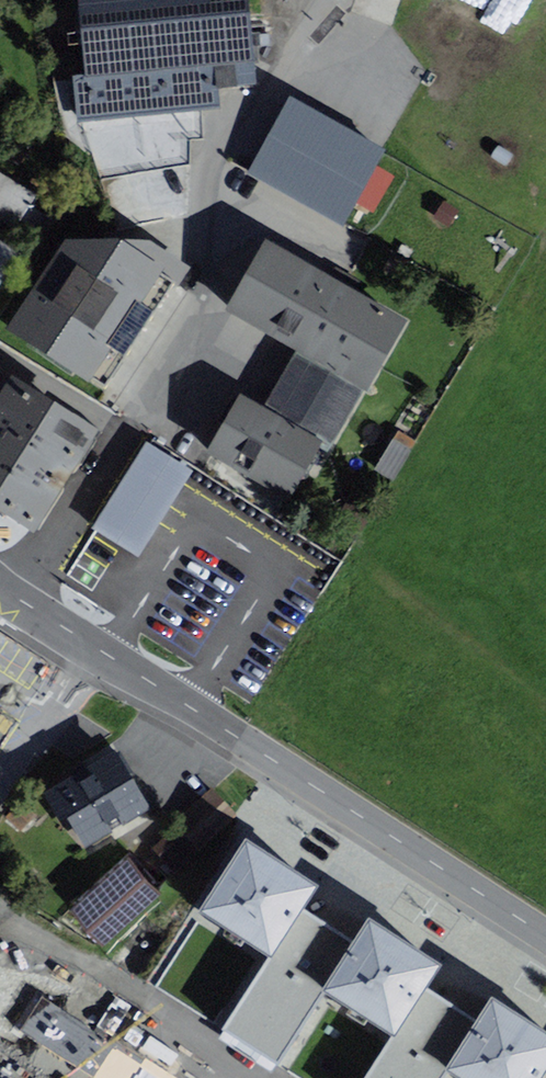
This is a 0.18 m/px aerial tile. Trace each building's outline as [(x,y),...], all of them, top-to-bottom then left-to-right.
[(90,71),(74,73),(79,122),(223,107),(220,85),(255,81),(246,0),(83,0),(90,71)] [(391,176),(375,167),(383,151),(292,99),(251,170),(343,223),(356,200),(372,209),(391,176)] [(407,320),(266,238),(225,309),(295,350),(363,389),(366,391),(407,320)] [(8,326),(105,390),(188,265),(149,240),(66,239),(8,326)] [(20,251),(0,240),(0,284),(20,251)] [(333,442),(363,389),(295,350),(264,402),(333,442)] [(0,392),(0,511),(35,533),(100,430),(11,375),(0,392)] [(323,441),(239,394),(206,452),(290,500),(323,441)] [(379,465),(396,474),(416,437),(400,428),(379,465)] [(157,465),(130,449),(96,504),(123,520),(157,465)] [(45,794),(81,852),(152,808),(116,750),(45,794)] [(318,885),(245,838),(197,912),(271,959),(302,910),(318,885)] [(131,849),(70,901),(103,939),(164,887),(131,849)] [(353,942),(302,910),(271,959),(227,1027),(278,1060),(321,991),(353,942)] [(442,964),(368,917),(353,942),(321,991),(395,1038),(428,986),(442,964)] [(479,1018),(428,986),(395,1038),(369,1077),(441,1077),(445,1071),(479,1018)] [(492,997),(479,1018),(445,1071),(457,1077),(541,1077),(545,1070),(545,1032),(492,997)]
